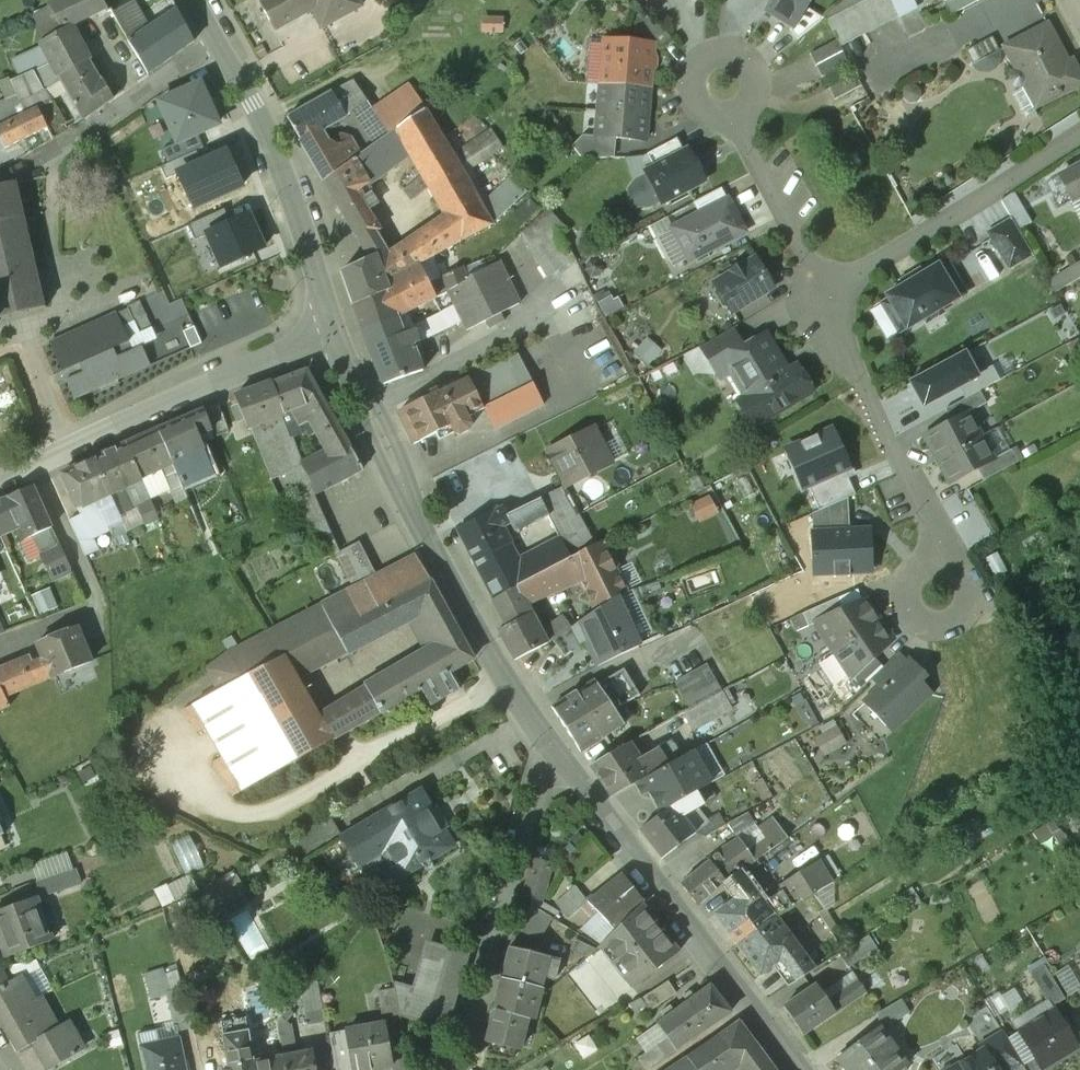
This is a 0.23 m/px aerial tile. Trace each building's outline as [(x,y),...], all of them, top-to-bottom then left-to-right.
[(50,6),(56,16),(38,25),(46,41),(64,32),(63,29),(106,7),(101,0),(61,0),(50,6)] [(138,18),(146,31),(177,12),(171,0),(170,0),(138,18)] [(258,3),(273,30),(311,9),(322,27),(360,6),(357,0),(264,0),(258,3)] [(767,11),(792,26),(793,27),(805,7),(810,0),(774,0),(767,11)] [(825,18),(840,47),(897,17),(888,0),(847,0),(825,18)] [(944,2),(951,15),(978,0),(948,0),(944,2)] [(138,18),(130,4),(112,14),(129,42),(146,31),(138,18)] [(823,19),(805,7),(793,27),(792,26),(789,30),(797,40),(823,19)] [(146,31),(129,42),(147,74),(193,41),(177,12),(146,31)] [(660,27),(640,14),(637,27),(661,47),(670,39),(660,27)] [(1004,47),(1036,106),(1079,83),(1079,75),(1071,59),(1067,61),(1047,23),(1004,47)] [(89,60),(71,29),(64,32),(46,41),(40,45),(52,64),(59,77),(88,60),(89,60)] [(992,36),(967,49),(975,64),(1000,51),(992,36)] [(820,76),(847,61),(834,38),(807,53),(820,76)] [(653,45),(603,41),(600,85),(649,89),(653,45)] [(88,60),(59,77),(52,64),(32,72),(42,92),(45,91),(62,83),(68,93),(83,119),(111,100),(88,60)] [(32,72),(10,81),(17,98),(0,105),(0,127),(37,108),(46,128),(51,138),(66,129),(50,102),(45,91),(42,92),(32,72)] [(855,75),(828,89),(834,100),(861,86),(855,75)] [(353,82),(331,94),(344,118),(367,102),(353,82)] [(62,83),(45,91),(50,102),(68,93),(62,83)] [(217,124),(199,84),(159,102),(177,142),(197,133),(217,124)] [(649,89),(600,85),(598,111),(647,115),(649,89)] [(331,94),(287,118),(303,147),(318,138),(316,134),(321,131),(344,118),(331,94)] [(389,134),(370,106),(357,115),(376,144),(389,134)] [(0,127),(0,142),(4,150),(46,128),(37,108),(0,127)] [(479,206),(423,110),(396,130),(409,153),(445,215),(460,241),(490,225),(479,206)] [(647,115),(598,111),(595,137),(614,139),(645,142),(647,115)] [(360,155),(324,182),(369,259),(375,257),(379,263),(387,258),(376,232),(380,230),(362,202),(366,199),(359,189),(409,153),(396,130),(360,155)] [(491,130),(458,152),(471,170),(503,148),(491,130)] [(318,138),(303,147),(324,182),(360,155),(350,140),(341,137),(330,144),(328,143),(321,131),(316,134),(318,138)] [(197,133),(177,142),(162,149),(168,163),(196,150),(203,147),(197,133)] [(614,139),(595,137),(582,136),(572,146),(582,160),(612,158),(614,139)] [(676,139),(647,155),(653,167),(682,152),(676,139)] [(166,179),(178,173),(201,163),(196,150),(168,163),(160,167),(166,179)] [(646,171),(647,173),(663,204),(703,183),(686,150),(682,152),(653,167),(646,171)] [(201,163),(178,173),(193,208),(241,186),(226,152),(201,163)] [(1076,163),(1077,167),(1059,176),(1072,201),(1079,197),(1079,161),(1076,163)] [(661,201),(647,173),(637,178),(628,188),(628,200),(638,208),(650,207),(661,201)] [(512,177),(479,206),(490,225),(526,193),(512,177)] [(0,187),(0,319),(46,308),(45,306),(42,307),(38,290),(46,288),(42,269),(33,271),(30,256),(33,255),(33,253),(30,254),(26,238),(29,238),(29,236),(26,236),(22,221),(25,220),(25,218),(21,219),(18,203),(21,202),(21,200),(17,201),(14,186),(17,185),(16,183),(0,187)] [(721,188),(693,203),(699,214),(727,200),(721,188)] [(699,214),(672,229),(689,261),(744,233),(727,200),(699,214)] [(206,233),(230,223),(224,209),(188,225),(195,240),(206,235),(206,233)] [(548,209),(520,235),(534,258),(559,236),(559,237),(560,237),(567,231),(548,209)] [(230,223),(206,233),(206,235),(221,267),(263,248),(248,214),(230,223)] [(387,258),(379,263),(375,257),(369,259),(341,273),(352,306),(389,292),(387,285),(418,262),(419,264),(433,256),(453,245),(460,241),(445,215),(387,258)] [(1031,254),(1011,220),(989,233),(1009,267),(1031,254)] [(534,258),(528,264),(535,274),(542,271),(546,277),(574,259),(560,237),(559,237),(559,236),(534,258)] [(453,245),(433,256),(442,277),(462,269),(453,245)] [(754,258),(744,265),(743,263),(729,271),(730,273),(713,283),(716,287),(714,295),(722,307),(729,309),(732,313),(773,288),(754,258)] [(442,277),(428,283),(435,298),(432,300),(440,314),(506,281),(498,263),(466,279),(462,269),(442,277)] [(1048,282),(1055,293),(1079,278),(1079,265),(1079,263),(1048,282)] [(902,286),(886,296),(888,299),(906,329),(924,318),(926,322),(942,313),(940,309),(965,294),(950,268),(942,273),(938,265),(922,275),(902,286)] [(420,266),(392,286),(394,290),(389,292),(398,317),(432,300),(435,298),(428,283),(420,266)] [(899,281),(902,286),(922,275),(919,270),(899,281)] [(440,314),(412,329),(417,343),(460,322),(465,331),(485,321),(489,329),(503,322),(499,314),(517,304),(506,281),(440,314)] [(389,292),(352,306),(361,331),(381,323),(382,325),(399,319),(398,317),(389,292)] [(898,334),(906,329),(888,299),(880,304),(898,334)] [(128,342),(115,313),(48,343),(62,372),(66,370),(70,379),(66,381),(74,401),(99,389),(101,394),(119,385),(117,381),(150,366),(140,346),(128,352),(125,344),(128,342)] [(381,323),(361,331),(367,349),(404,335),(403,333),(399,319),(382,325),(381,323)] [(193,327),(182,332),(189,348),(201,343),(193,327)] [(733,328),(708,343),(698,348),(716,376),(731,367),(727,360),(745,349),(733,328)] [(404,335),(367,349),(381,385),(421,371),(412,345),(417,343),(412,329),(403,333),(404,335)] [(645,336),(633,350),(647,363),(660,349),(645,336)] [(745,349),(727,360),(731,367),(749,396),(740,402),(754,425),(810,392),(795,368),(785,374),(763,338),(745,349)] [(965,354),(910,383),(923,406),(958,387),(977,377),(977,376),(965,354)] [(492,366),(398,412),(414,444),(450,427),(453,433),(459,435),(467,432),(469,426),(466,420),(484,411),(493,429),(542,405),(528,377),(504,389),(492,366)] [(977,377),(958,387),(965,399),(979,391),(999,380),(993,368),(977,376),(977,377)] [(346,441),(306,371),(270,384),(281,413),(292,429),(307,422),(312,429),(317,436),(325,451),(346,441)] [(270,384),(235,397),(249,429),(265,421),(281,413),(270,384)] [(965,399),(944,410),(951,421),(967,412),(968,414),(986,404),(979,391),(965,399)] [(202,411),(188,417),(197,436),(209,431),(202,411)] [(951,421),(924,436),(937,460),(980,436),(968,414),(967,412),(951,421)] [(336,554),(309,495),(315,492),(300,463),(289,438),(312,429),(307,422),(292,429),(281,413),(265,421),(280,458),(284,456),(289,469),(269,478),(270,478),(285,475),(322,561),(333,555),(336,554)] [(188,417),(157,430),(172,465),(173,466),(204,452),(197,436),(188,417)] [(265,421),(249,429),(269,478),(289,469),(284,456),(280,458),(265,421)] [(593,429),(545,453),(563,488),(611,464),(593,429)] [(803,489),(808,487),(849,469),(838,444),(831,429),(785,449),(803,489)] [(157,430),(125,445),(141,479),(161,470),(172,465),(157,430)] [(980,436),(937,460),(949,484),(977,470),(993,461),(993,459),(980,436)] [(325,451),(300,463),(315,492),(362,469),(346,441),(325,451)] [(808,487),(819,511),(847,498),(855,495),(848,479),(856,476),(841,442),(838,444),(849,469),(808,487)] [(125,445),(93,460),(109,495),(124,489),(141,481),(141,479),(125,445)] [(993,461),(977,470),(983,481),(1017,462),(1011,450),(993,459),(993,461)] [(204,452),(173,466),(181,484),(180,485),(180,486),(211,470),(204,452)] [(93,460),(61,474),(78,510),(109,495),(93,460)] [(172,465),(161,470),(170,489),(159,494),(169,516),(190,508),(180,486),(180,485),(181,484),(173,466),(172,465)] [(0,501),(0,534),(14,527),(20,542),(35,536),(43,554),(60,547),(32,487),(0,501)] [(135,514),(124,489),(109,495),(120,518),(135,514)] [(563,489),(540,500),(547,514),(555,529),(578,516),(563,489)] [(157,518),(147,493),(142,495),(145,503),(136,507),(144,524),(157,518)] [(109,495),(78,510),(94,540),(110,532),(114,539),(126,532),(120,518),(109,495)] [(813,532),(849,531),(847,498),(819,511),(812,513),(813,532)] [(540,500),(526,506),(534,522),(547,514),(540,500)] [(526,506),(507,514),(503,508),(456,531),(492,600),(529,582),(517,560),(503,533),(514,527),(517,532),(534,522),(526,506)] [(559,537),(517,560),(529,582),(577,557),(595,548),(578,516),(555,529),(559,537)] [(849,531),(813,532),(812,532),(813,555),(816,554),(817,575),(833,574),(833,578),(849,577),(848,573),(865,572),(864,552),(870,552),(869,530),(849,531)] [(336,554),(333,555),(351,590),(375,578),(357,543),(336,554)] [(607,556),(601,544),(595,548),(577,557),(587,578),(581,580),(595,611),(616,597),(617,597),(626,593),(615,571),(618,569),(618,562),(615,557),(610,554),(607,556)] [(43,555),(13,566),(23,589),(70,568),(60,547),(43,554),(43,555)] [(351,590),(227,654),(207,670),(218,692),(194,705),(244,790),(293,762),(318,748),(332,740),(319,718),(297,679),(424,611),(442,644),(459,635),(430,581),(416,557),(375,578),(351,590)] [(529,582),(492,600),(506,627),(498,631),(512,659),(546,643),(550,641),(565,632),(570,628),(563,619),(541,632),(525,603),(581,580),(587,578),(577,557),(529,582)] [(595,611),(577,623),(585,641),(597,667),(639,647),(616,597),(595,611)] [(837,599),(802,614),(808,627),(815,624),(814,623),(842,611),(837,599)] [(842,611),(814,623),(815,624),(833,651),(879,620),(876,617),(877,613),(872,606),(869,605),(865,601),(842,611)] [(879,620),(833,651),(850,678),(851,679),(873,658),(892,641),(889,636),(890,632),(885,625),(881,624),(879,620)] [(585,641),(577,623),(570,628),(565,632),(550,641),(562,656),(585,641)] [(686,626),(645,644),(650,655),(692,638),(686,626)] [(76,627),(38,643),(44,659),(32,664),(39,682),(90,661),(76,627)] [(442,644),(319,718),(332,740),(420,689),(430,705),(458,689),(449,673),(473,659),(459,635),(442,644)] [(882,668),(871,679),(880,689),(908,662),(898,653),(882,668)] [(873,658),(851,679),(850,678),(845,683),(856,693),(871,679),(882,668),(873,658)] [(0,673),(0,711),(9,707),(4,697),(39,682),(32,664),(30,660),(0,673)] [(880,689),(865,703),(891,730),(928,694),(917,681),(923,675),(909,661),(908,662),(880,689)] [(708,668),(677,685),(690,707),(721,690),(708,668)] [(623,669),(596,684),(594,680),(551,707),(580,751),(622,724),(613,709),(639,694),(623,669)] [(728,689),(684,714),(693,730),(731,709),(729,705),(736,702),(728,689)] [(833,722),(819,730),(822,735),(831,752),(845,744),(833,722)] [(831,752),(822,735),(816,739),(825,755),(831,752)] [(628,745),(590,766),(611,796),(635,784),(661,769),(682,757),(670,739),(637,758),(628,745)] [(318,748),(293,762),(299,774),(325,759),(318,748)] [(682,757),(661,769),(667,780),(646,791),(647,793),(652,795),(657,803),(655,808),(659,815),(673,804),(708,785),(702,775),(706,773),(694,751),(682,757)] [(661,769),(635,784),(642,796),(647,793),(646,791),(667,780),(661,769)] [(708,785),(673,804),(659,815),(639,830),(661,858),(694,833),(681,816),(715,797),(708,785)] [(419,792),(339,839),(340,841),(354,863),(382,847),(400,876),(451,845),(419,792)] [(748,814),(726,826),(731,836),(753,824),(748,814)] [(327,819),(290,841),(303,863),(340,841),(339,839),(327,819)] [(712,820),(697,828),(703,838),(718,830),(712,820)] [(785,838),(773,820),(758,830),(765,841),(770,848),(785,838)] [(194,888),(187,872),(203,865),(189,833),(169,842),(184,876),(164,885),(170,899),(194,888)] [(737,841),(705,861),(706,863),(710,860),(725,879),(738,870),(770,848),(765,841),(746,854),(737,841)] [(553,851),(536,847),(518,914),(532,919),(538,910),(542,904),(541,903),(551,864),(550,864),(553,851)] [(706,863),(680,884),(697,906),(721,883),(725,879),(710,860),(706,863)] [(197,887),(214,915),(229,907),(225,900),(250,886),(237,864),(197,887)] [(818,864),(778,886),(781,890),(794,907),(834,882),(818,864)] [(72,870),(37,883),(43,898),(78,884),(72,870)] [(763,904),(738,870),(725,879),(721,883),(734,901),(716,915),(738,945),(773,920),(794,907),(781,890),(763,904)] [(588,899),(582,905),(592,917),(599,912),(614,931),(641,905),(644,902),(622,874),(588,899)] [(577,885),(556,901),(567,916),(582,905),(588,899),(577,885)] [(0,911),(0,941),(7,958),(52,940),(35,898),(0,911)] [(677,951),(641,905),(614,931),(602,942),(635,984),(677,951)] [(558,922),(538,910),(532,919),(529,924),(549,936),(558,922)] [(822,910),(815,914),(821,922),(827,918),(822,910)] [(773,920),(738,945),(760,975),(773,966),(788,987),(812,971),(773,920)] [(802,943),(821,943),(822,933),(803,932),(802,943)] [(468,954),(435,944),(421,990),(394,982),(395,990),(399,1016),(446,1031),(468,954)] [(561,962),(510,949),(501,979),(539,988),(541,977),(556,981),(561,962)] [(30,964),(1,970),(8,982),(18,976),(33,968),(30,964)] [(1063,1000),(1044,968),(1031,976),(1050,1008),(1063,1000)] [(22,990),(25,988),(18,976),(8,982),(1,970),(0,970),(0,1023),(11,1043),(16,1053),(35,1043),(57,1031),(39,998),(29,1003),(22,990)] [(539,988),(501,979),(493,1010),(527,1019),(530,1019),(539,988)] [(668,981),(640,997),(644,1003),(649,1010),(675,993),(668,981)] [(858,982),(829,1003),(836,1013),(865,993),(858,982)] [(829,1003),(816,985),(784,1007),(803,1035),(836,1013),(829,1003)] [(730,1012),(710,986),(694,997),(690,991),(682,997),(687,1003),(706,1029),(730,1012)] [(182,988),(165,992),(175,1033),(192,1029),(182,988)] [(395,990),(378,993),(383,1019),(399,1016),(395,990)] [(640,997),(629,1004),(634,1010),(644,1003),(640,997)] [(900,1000),(878,1013),(886,1026),(908,1013),(900,1000)] [(687,1003),(674,1012),(670,1006),(661,1012),(666,1018),(657,1024),(663,1032),(676,1050),(706,1029),(687,1003)] [(527,1019),(493,1010),(485,1041),(489,1042),(514,1049),(519,1050),(527,1019)] [(1018,1034),(1040,1069),(1076,1048),(1054,1012),(1018,1034)] [(252,1062),(251,1056),(252,1055),(246,1017),(220,1022),(229,1069),(284,1069),(282,1057),(252,1062)] [(739,1023),(688,1059),(696,1069),(732,1069),(743,1062),(760,1051),(739,1023)] [(329,1034),(336,1069),(378,1069),(391,1068),(383,1025),(329,1034)] [(837,1058),(845,1069),(899,1069),(905,1066),(879,1029),(837,1058)] [(57,1031),(35,1043),(49,1069),(84,1051),(76,1038),(64,1045),(57,1031)] [(676,1050),(663,1032),(659,1034),(657,1031),(651,1035),(667,1056),(676,1050)] [(1002,1031),(978,1046),(981,1052),(983,1051),(995,1069),(1015,1069),(1023,1065),(1002,1031)] [(139,1048),(144,1069),(183,1069),(176,1039),(139,1048)] [(514,1049),(489,1042),(486,1053),(511,1060),(514,1049)] [(282,1057),(284,1069),(316,1069),(313,1051),(282,1057)] [(743,1062),(747,1069),(765,1069),(771,1066),(760,1051),(743,1062)] [(955,1068),(949,1067),(943,1069),(995,1069),(983,1051),(981,1052),(955,1068)] [(688,1059),(673,1069),(696,1069),(688,1059)]
